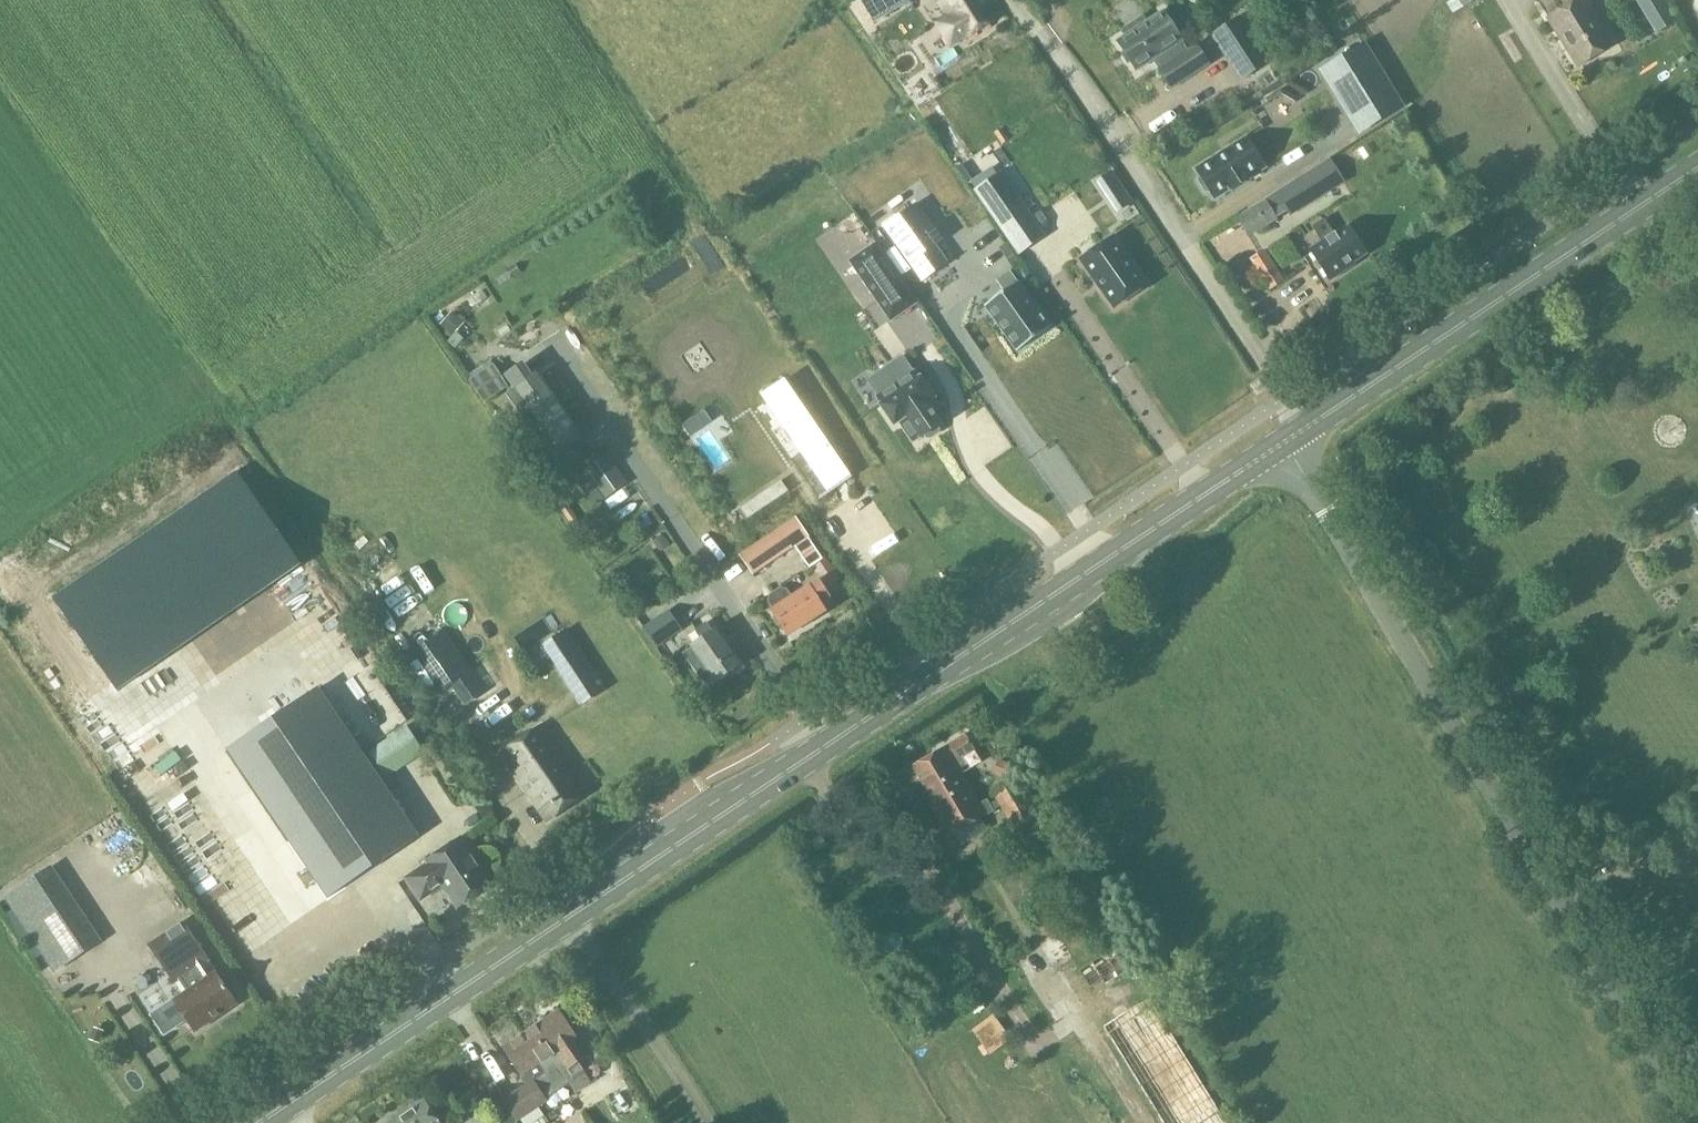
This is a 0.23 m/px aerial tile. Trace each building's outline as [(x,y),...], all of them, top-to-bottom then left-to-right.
[(874,21),(909,0),(865,0),(862,2),(874,21)] [(950,16),(938,24),(952,47),(997,19),(986,0),(940,0),(950,16)] [(1465,9),(1479,0),(1459,0),(1465,9)] [(1550,19),(1581,68),(1611,50),(1595,24),(1598,21),(1585,0),(1580,0),(1550,19)] [(1210,65),(1198,46),(1187,53),(1181,44),(1184,42),(1164,13),(1147,24),(1145,20),(1137,23),(1130,27),(1125,33),(1127,37),(1119,42),(1138,72),(1157,60),(1163,69),(1160,71),(1172,89),(1210,65)] [(1244,81),(1270,64),(1240,18),(1214,35),(1244,81)] [(1324,71),(1362,134),(1404,108),(1366,46),(1324,71)] [(1247,139),(1198,170),(1202,177),(1199,182),(1207,193),(1212,193),(1217,200),(1231,191),(1231,192),(1252,179),(1252,178),(1266,169),(1247,139)] [(1328,161),(1275,193),(1287,213),(1340,181),(1328,161)] [(1112,172),(1098,182),(1118,212),(1132,203),(1112,172)] [(1001,173),(975,191),(1018,255),(1045,237),(1001,173)] [(1238,219),(1249,238),(1278,221),(1267,202),(1238,219)] [(1311,252),(1331,281),(1348,270),(1346,268),(1367,254),(1351,229),(1337,238),(1326,221),(1314,228),(1324,244),(1311,252)] [(867,234),(844,250),(884,308),(906,292),(867,234)] [(1114,237),(1082,259),(1115,307),(1147,285),(1114,237)] [(911,265),(923,281),(950,262),(938,246),(937,247),(911,265)] [(1284,282),(1276,269),(1263,278),(1271,291),(1284,282)] [(1004,293),(984,307),(1016,352),(1051,328),(1012,273),(997,283),(1004,293)] [(1287,301),(1305,290),(1298,280),(1281,291),(1287,301)] [(450,333),(461,320),(453,313),(441,325),(450,333)] [(888,393),(879,399),(881,402),(884,406),(883,406),(890,415),(896,425),(899,423),(901,421),(908,431),(915,441),(919,439),(922,437),(923,438),(925,437),(926,436),(927,437),(928,438),(930,439),(931,439),(935,436),(939,433),(940,430),(938,428),(940,426),(941,425),(939,422),(937,418),(936,416),(934,413),(934,414),(932,411),(935,408),(938,406),(936,403),(933,399),(934,399),(928,389),(921,380),(918,377),(916,374),(915,374),(910,368),(906,362),(897,368),(888,374),(893,380),(897,386),(888,393)] [(495,366),(471,382),(489,410),(500,403),(496,398),(510,388),(495,366)] [(530,428),(559,408),(536,374),(527,381),(520,370),(509,378),(516,389),(518,388),(530,405),(525,409),(535,423),(530,427),(530,428)] [(793,393),(774,406),(787,424),(806,452),(793,461),(806,480),(819,499),(828,493),(837,486),(831,478),(838,473),(845,468),(820,430),(794,393),(793,393)] [(559,408),(530,428),(542,446),(552,439),(561,452),(569,465),(581,457),(572,444),(580,439),(559,408)] [(586,472),(605,500),(629,485),(609,456),(586,472)] [(239,473),(55,599),(117,690),(301,564),(239,473)] [(578,519),(550,477),(543,481),(572,524),(578,519)] [(749,518),(776,500),(769,490),(742,508),(749,518)] [(797,517),(740,556),(754,576),(797,547),(802,555),(814,546),(809,538),(810,537),(797,517)] [(654,542),(661,552),(670,546),(663,535),(654,542)] [(775,612),(773,613),(791,640),(829,616),(824,607),(833,602),(822,585),(813,590),(812,589),(794,600),(789,592),(782,591),(772,597),(771,604),(775,612)] [(658,649),(684,631),(670,612),(655,623),(649,615),(639,622),(658,649)] [(694,648),(685,654),(706,685),(715,679),(718,683),(741,668),(715,630),(713,632),(708,625),(697,632),(702,639),(692,646),(694,648)] [(451,637),(423,657),(450,696),(460,689),(473,709),(491,696),(451,637)] [(575,664),(564,671),(574,687),(585,704),(596,697),(606,690),(596,673),(585,657),(575,664)] [(319,688),(228,749),(329,900),(420,838),(319,688)] [(469,718),(478,738),(508,723),(499,704),(469,718)] [(389,779),(426,753),(407,727),(371,754),(389,779)] [(542,728),(503,755),(549,822),(588,795),(542,728)] [(925,796),(962,775),(971,770),(963,757),(974,750),(966,736),(910,770),(925,796)] [(1000,776),(1011,780),(1016,767),(1005,763),(1000,776)] [(962,775),(925,796),(951,839),(995,813),(988,801),(980,805),(962,775)] [(1016,831),(1042,815),(1021,778),(994,794),(1016,831)] [(429,864),(407,879),(422,901),(444,887),(458,909),(492,886),(461,840),(428,862),(429,864)] [(49,869),(5,900),(55,972),(99,942),(49,869)] [(179,981),(187,993),(175,1001),(196,1033),(238,1005),(217,973),(188,929),(176,936),(172,931),(151,945),(176,983),(179,981)] [(1079,967),(1089,991),(1125,976),(1115,952),(1079,967)] [(1054,1025),(1060,1036),(1097,1014),(1072,972),(1035,994),(1053,1024),(1050,1026),(1051,1027),(1054,1025)] [(569,1076),(579,1093),(594,1084),(581,1063),(590,1057),(585,1049),(560,1012),(542,1023),(560,1050),(557,1053),(570,1076),(569,1076)] [(1097,1014),(1060,1036),(1067,1046),(1063,1049),(1064,1050),(1067,1048),(1085,1078),(1122,1056),(1097,1014)] [(560,1050),(542,1023),(524,1036),(541,1062),(538,1064),(546,1075),(535,1082),(548,1104),(550,1103),(549,1100),(572,1086),(577,1095),(579,1093),(569,1076),(570,1076),(557,1053),(560,1050)] [(527,1085),(505,1098),(496,1084),(483,1092),(503,1122),(517,1122),(548,1104),(535,1082),(546,1075),(538,1064),(541,1062),(524,1036),(504,1049),(527,1085)] [(1152,1096),(1120,1116),(1124,1122),(1190,1122),(1184,1113),(1205,1100),(1192,1078),(1200,1073),(1188,1053),(1143,1081),(1152,1096)] [(407,1113),(414,1122),(440,1122),(426,1101),(407,1113)] [(392,1122),(414,1122),(407,1113),(392,1122)]
